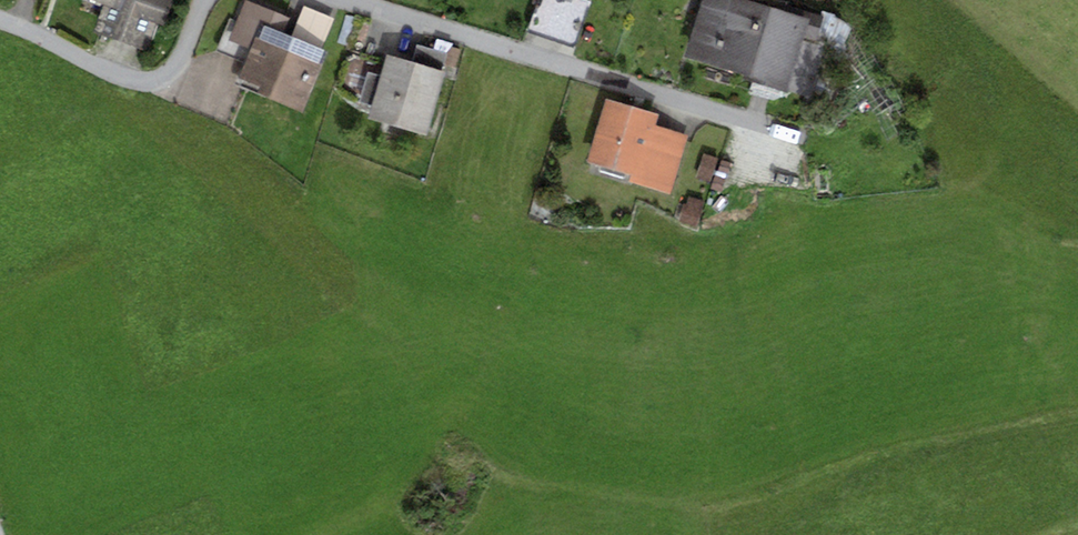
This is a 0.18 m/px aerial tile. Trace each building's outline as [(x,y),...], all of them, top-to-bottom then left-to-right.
[(103,6),(95,29),(147,48),(157,22),(164,25),(173,0),(86,0),(103,6)] [(527,30),(571,45),(575,42),(590,0),(589,0),(538,0),(527,30)] [(681,58),(814,98),(829,48),(802,40),(803,36),(817,40),(824,15),(795,6),(792,16),(739,0),(698,0),(681,58)] [(234,79),(301,108),(326,51),(322,50),(291,36),(283,33),(289,19),(248,1),(230,42),(247,49),(234,79)] [(303,6),(291,36),(322,50),(335,19),(303,6)] [(412,61),(386,53),(367,115),(423,132),(447,54),(417,45),(412,61)] [(658,115),(606,99),(588,159),(631,173),(629,181),(673,195),(691,135),(655,124),(658,115)] [(716,158),(703,154),(695,177),(709,181),(716,158)] [(683,202),(677,221),(696,227),(704,200),(689,196),(687,203),(683,202)]
